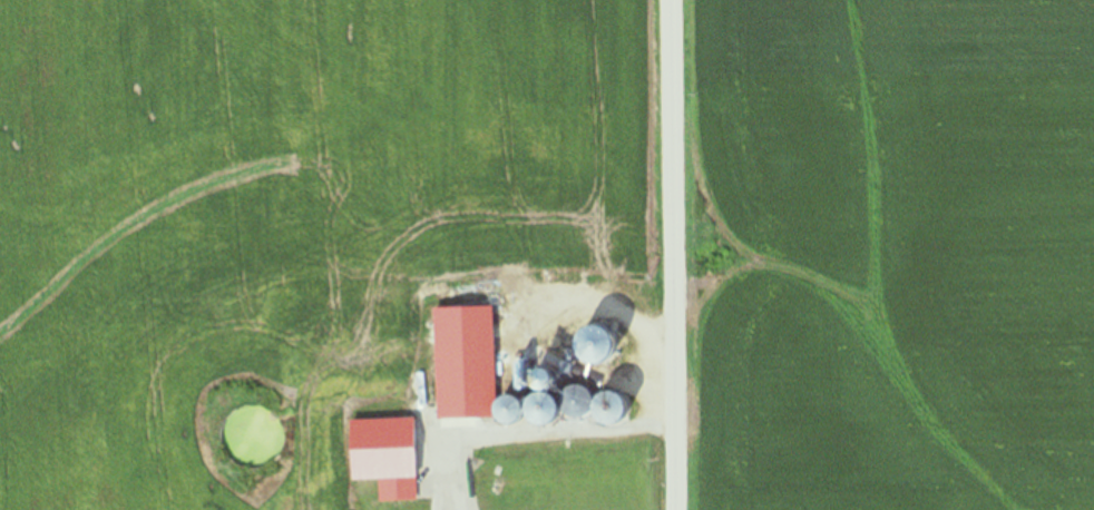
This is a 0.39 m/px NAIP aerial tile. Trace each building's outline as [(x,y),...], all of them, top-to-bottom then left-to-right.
[(321,344),(322,370),(446,365),(448,420),(498,418),(494,306),(443,308),(445,339),(321,344)] [(563,371),(561,370),(561,369),(561,366),(561,365),(563,363),(564,362),(565,362),(567,362),(568,362),(570,363),(572,364),(572,366),(572,367),(572,370),(569,371),(568,372),(566,372),(565,372),(563,371)] [(534,383),(533,380),(533,376),(534,373),(536,371),(539,370),(543,369),(546,370),(548,371),(550,374),(551,376),(553,380),(551,383),(549,385),(547,388),(544,389),(540,389),(538,388),(535,385),(534,383)] [(509,386),(508,384),(507,382),(508,380),(509,377),(510,375),(512,374),(515,374),(518,374),(520,375),(521,377),(522,380),(522,382),(521,385),(520,386),(518,389),(516,389),(514,389),(511,388),(509,386)] [(593,392),(588,389),(583,386),(577,386),(572,389),(567,393),(565,398),(564,403),(565,409),(567,413),(570,416),(575,420),(580,420),(586,419),(590,416),(594,413),(596,408),(597,403),(596,398),(593,392)] [(534,420),(531,416),(530,411),(530,405),(533,401),(536,398),(541,394),(546,394),(551,395),(555,398),(558,401),(560,406),(560,411),(559,415),(557,420),(553,423),(548,424),(544,425),(538,423),(534,420)] [(628,405),(626,401),(623,398),(618,395),(613,394),(608,395),(604,398),(600,401),(598,405),(598,411),(599,416),(603,421),(606,424),(612,425),(617,425),(622,423),(626,420),(628,415),(629,410),(628,405)] [(506,421),(504,418),(502,415),(501,411),(502,408),(505,405),(507,402),(510,401),(514,401),(518,402),(521,404),(524,408),(525,411),(524,415),(522,419),(519,421),(516,423),(512,423),(509,422),(506,421)] [(412,419),(414,474),(352,478),(350,421),(412,419)]
